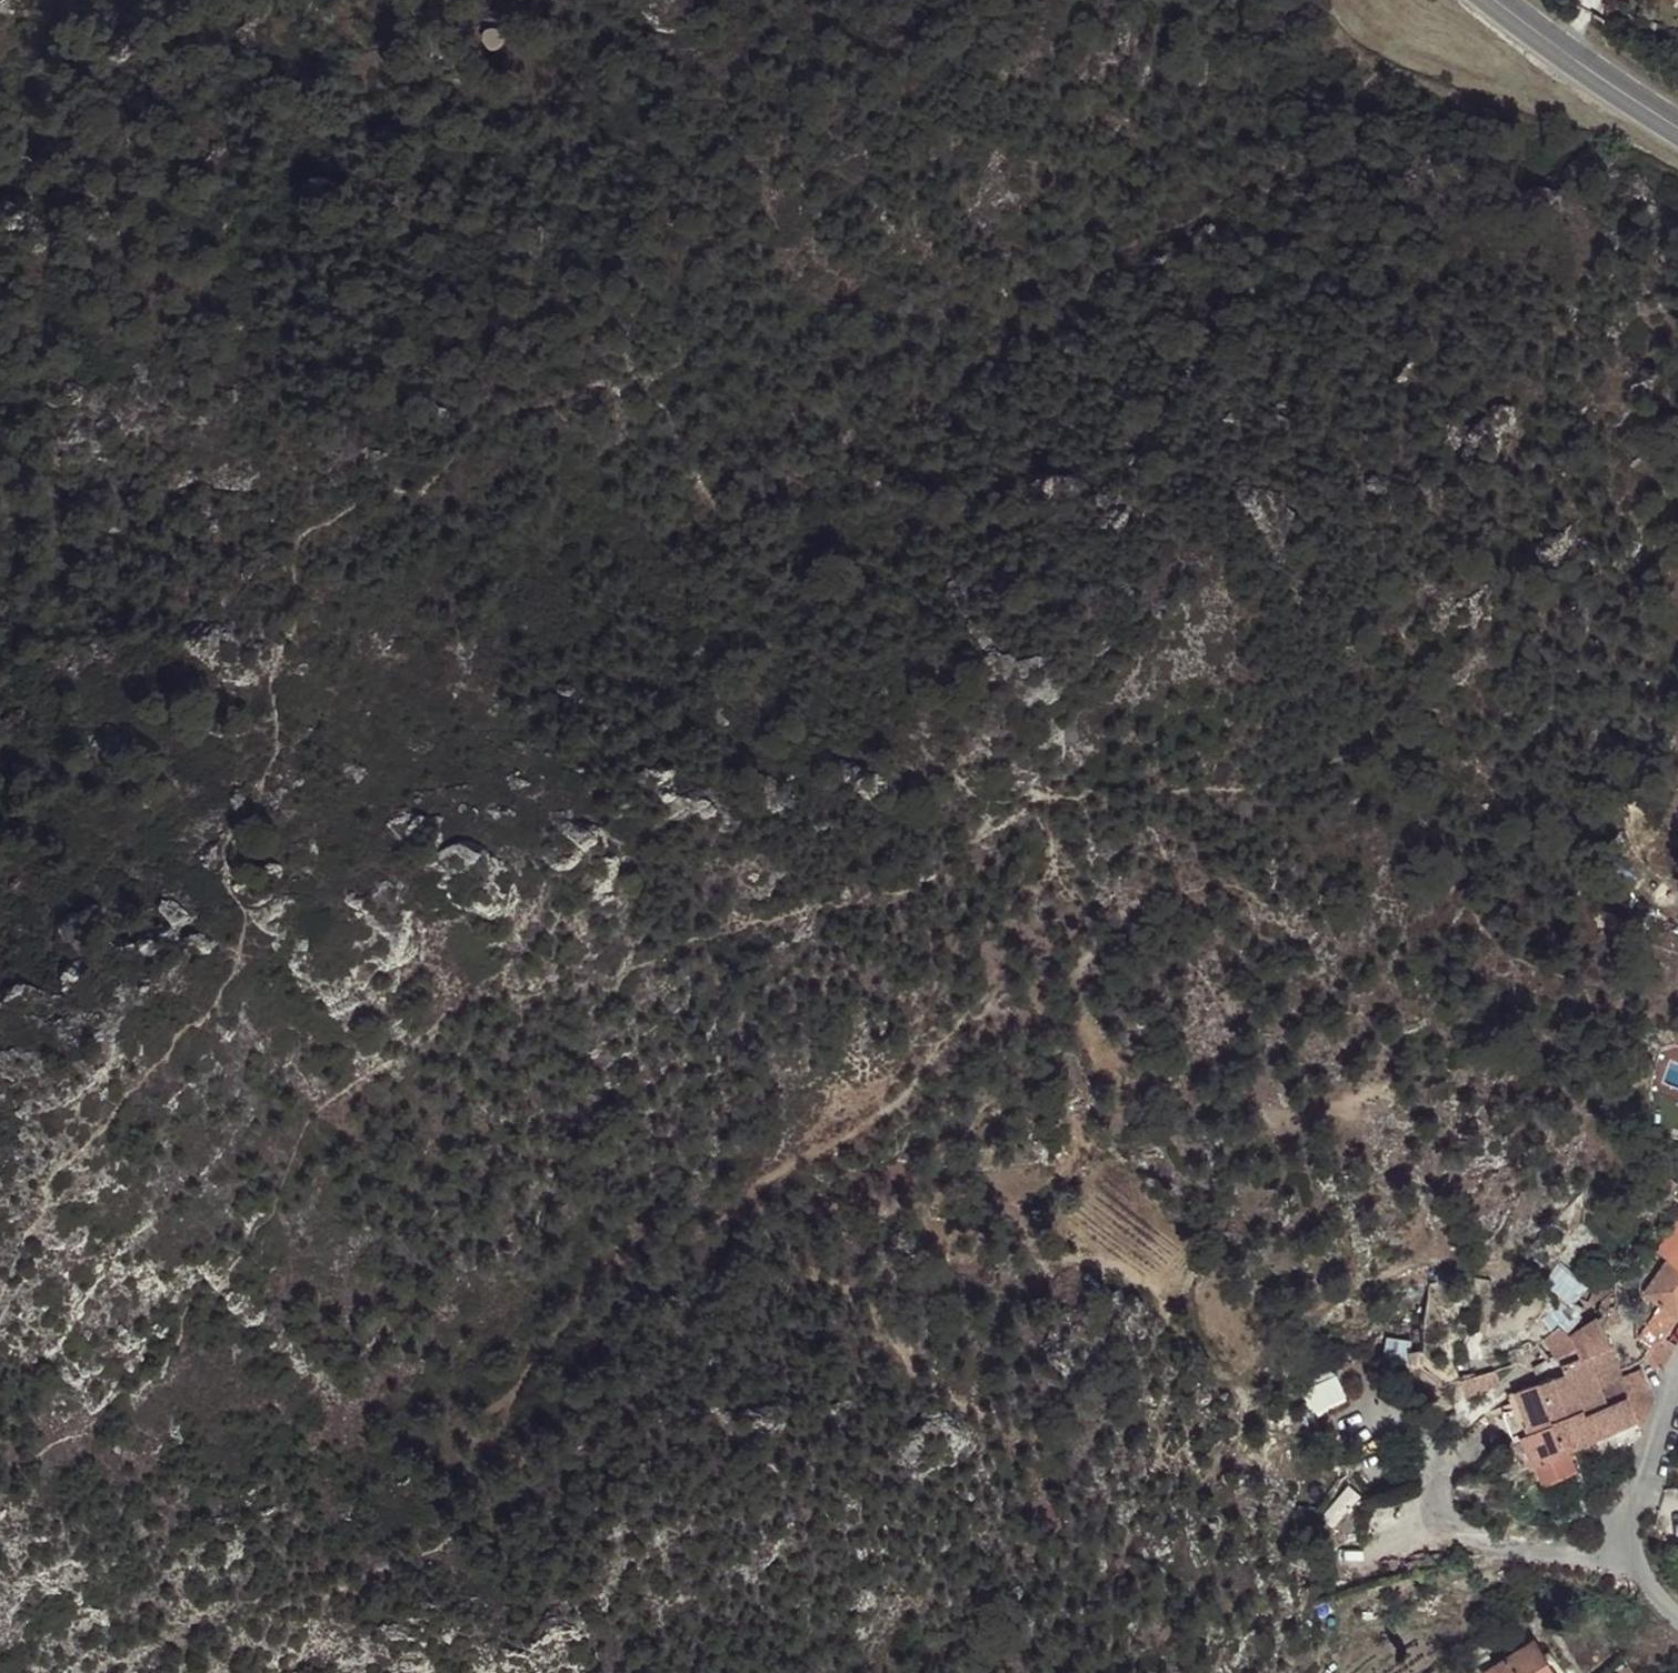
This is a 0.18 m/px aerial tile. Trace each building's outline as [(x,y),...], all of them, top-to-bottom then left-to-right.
[(1677,1184),(1668,1176),(1661,1185),(1671,1193),(1677,1184)] [(1657,1252),(1668,1260),(1677,1267),(1677,1222),(1657,1252)] [(1677,1318),(1677,1267),(1668,1260),(1645,1293),(1661,1304),(1637,1339),(1649,1350),(1642,1358),(1663,1375),(1677,1350),(1677,1347),(1664,1338),(1677,1318)] [(1588,1286),(1557,1263),(1543,1283),(1571,1302),(1577,1302),(1588,1286)] [(1579,1313),(1583,1308),(1584,1307),(1581,1305),(1577,1302),(1571,1302),(1570,1303),(1567,1306),(1560,1303),(1542,1319),(1554,1331),(1563,1325),(1569,1333),(1584,1318),(1579,1313)] [(1553,1405),(1571,1447),(1581,1443),(1636,1420),(1637,1420),(1635,1411),(1621,1370),(1612,1344),(1600,1318),(1574,1334),(1582,1355),(1565,1362),(1568,1372),(1541,1382),(1550,1401),(1533,1407),(1535,1413),(1553,1405)] [(1582,1355),(1574,1334),(1571,1336),(1569,1333),(1563,1325),(1554,1331),(1545,1337),(1558,1355),(1565,1362),(1582,1355)] [(1568,1372),(1565,1362),(1558,1355),(1534,1368),(1541,1382),(1568,1372)] [(1636,1420),(1640,1430),(1655,1401),(1642,1370),(1639,1362),(1621,1370),(1635,1411),(1637,1420),(1636,1420)] [(1500,1382),(1495,1368),(1461,1379),(1465,1394),(1500,1382)] [(1317,1415),(1350,1401),(1339,1374),(1306,1387),(1317,1415)] [(1550,1401),(1541,1382),(1525,1388),(1533,1407),(1550,1401)] [(1579,1469),(1583,1467),(1587,1475),(1592,1473),(1581,1443),(1571,1447),(1553,1405),(1535,1413),(1546,1440),(1529,1447),(1536,1464),(1545,1484),(1579,1469)] [(1602,1468),(1627,1454),(1622,1442),(1643,1435),(1640,1430),(1636,1420),(1581,1443),(1592,1473),(1602,1468)] [(1630,1450),(1643,1435),(1622,1442),(1627,1454),(1630,1450)] [(1601,1508),(1583,1467),(1579,1469),(1545,1484),(1538,1487),(1554,1525),(1601,1508)] [(1524,1635),(1518,1624),(1511,1625),(1508,1628),(1514,1640),(1524,1635)] [(1534,1641),(1485,1672),(1486,1672),(1555,1672),(1534,1641)] [(1472,1671),(1490,1661),(1481,1643),(1462,1653),(1472,1671)]
